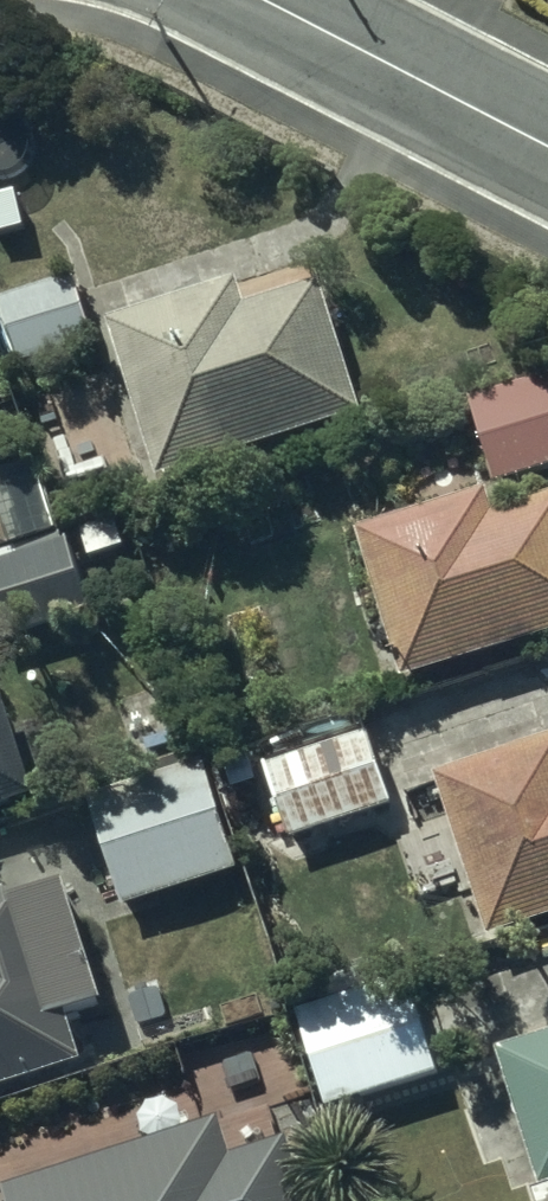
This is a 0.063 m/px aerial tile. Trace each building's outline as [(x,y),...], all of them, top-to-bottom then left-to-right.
[(0,299),(0,310),(17,365),(87,343),(68,279),(0,299)] [(104,320),(153,479),(355,416),(314,283),(243,305),(236,279),(104,320)] [(464,402),(487,484),(547,467),(547,378),(464,402)] [(396,681),(547,634),(547,498),(493,515),(486,495),(352,535),(396,681)] [(0,557),(0,640),(83,612),(59,538),(0,557)] [(28,799),(0,712),(0,808),(28,799)] [(361,732),(260,766),(286,842),(386,808),(361,732)] [(434,779),(486,939),(547,918),(547,741),(434,779)] [(86,806),(117,909),(237,873),(206,769),(86,806)] [(79,1063),(65,1017),(98,1007),(62,888),(18,901),(14,891),(0,895),(0,1087),(79,1063)] [(293,1015),(321,1109),(435,1075),(407,981),(293,1015)] [(537,1189),(547,1186),(547,1038),(494,1054),(537,1189)] [(281,1148),(226,1165),(214,1127),(1,1195),(3,1200),(298,1200),(281,1148)]
